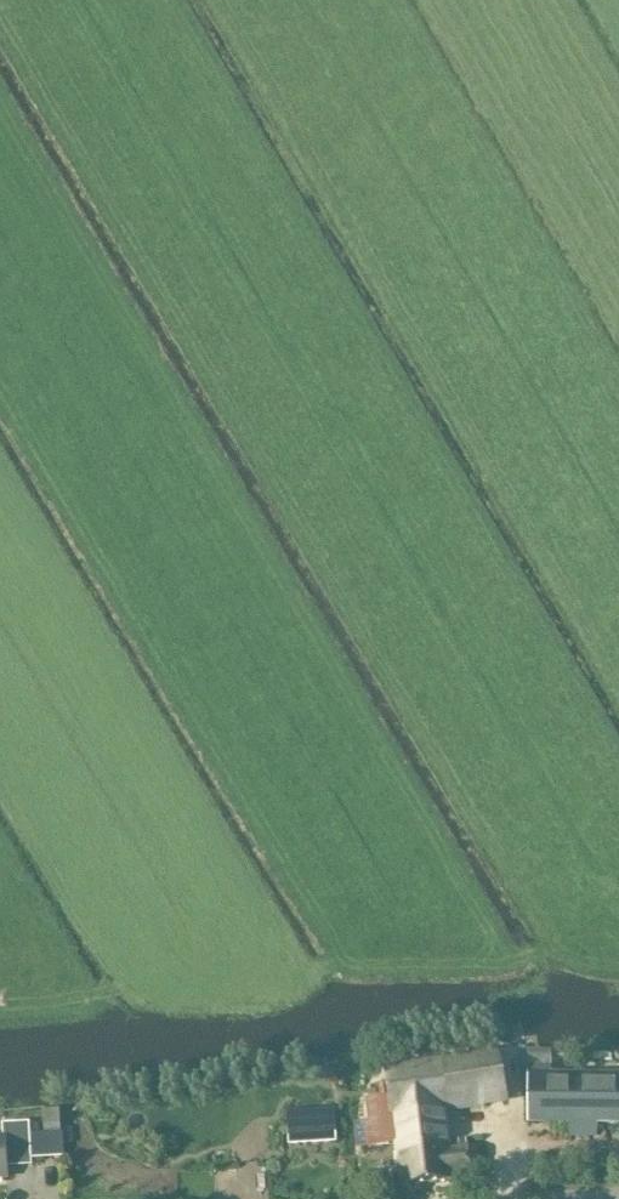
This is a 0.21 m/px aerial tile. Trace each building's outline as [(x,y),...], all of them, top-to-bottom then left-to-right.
[(372,1123),(366,1124),(368,1146),(396,1144),(399,1167),(399,1169),(420,1166),(418,1153),(451,1149),(445,1108),(507,1100),(499,1059),(388,1073),(391,1099),(370,1101),(372,1123)] [(530,1074),(529,1123),(618,1124),(618,1075),(530,1074)] [(292,1141),(335,1139),(334,1112),(291,1113),(292,1141)] [(8,1179),(7,1161),(33,1159),(30,1123),(3,1125),(4,1139),(0,1139),(0,1179),(8,1179)] [(420,1166),(399,1169),(401,1188),(455,1181),(454,1176),(471,1174),(468,1147),(459,1149),(451,1150),(451,1149),(418,1153),(420,1166)]
